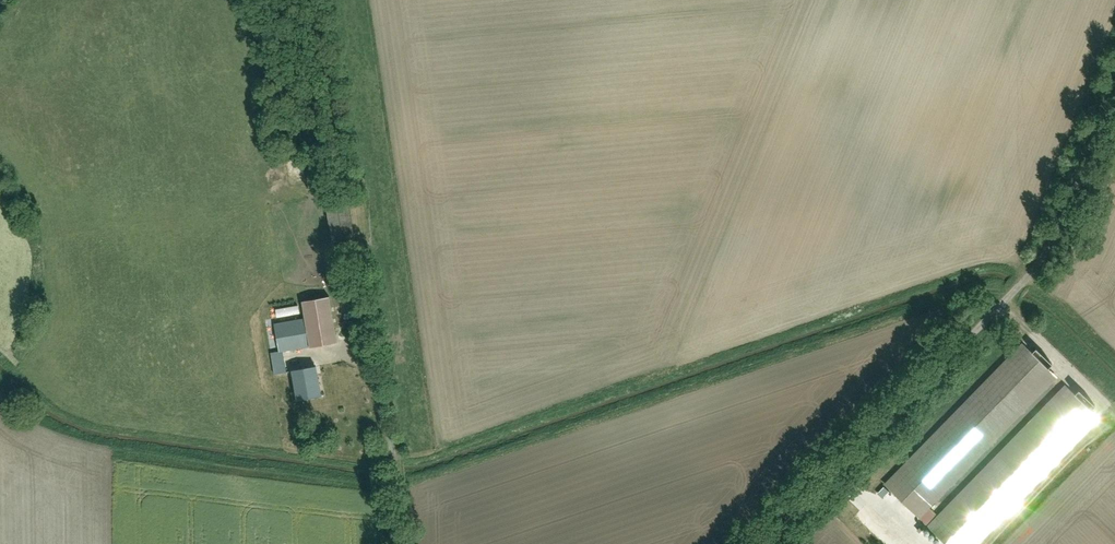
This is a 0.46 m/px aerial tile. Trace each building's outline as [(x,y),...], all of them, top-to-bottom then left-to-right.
[(358,194),(325,198),(331,243),(364,239),(358,194)] [(330,290),(300,295),(304,314),(274,319),(279,350),(338,339),(330,290)] [(298,311),(297,304),(278,309),(279,315),(298,311)] [(1059,375),(1021,338),(881,480),(919,517),(1059,375)] [(272,352),(276,373),(287,371),(283,350),(272,352)] [(316,358),(289,363),(295,399),(323,394),(316,358)] [(1064,381),(927,525),(943,541),(946,543),(979,543),(1100,416),(1081,397),(1064,381)]
